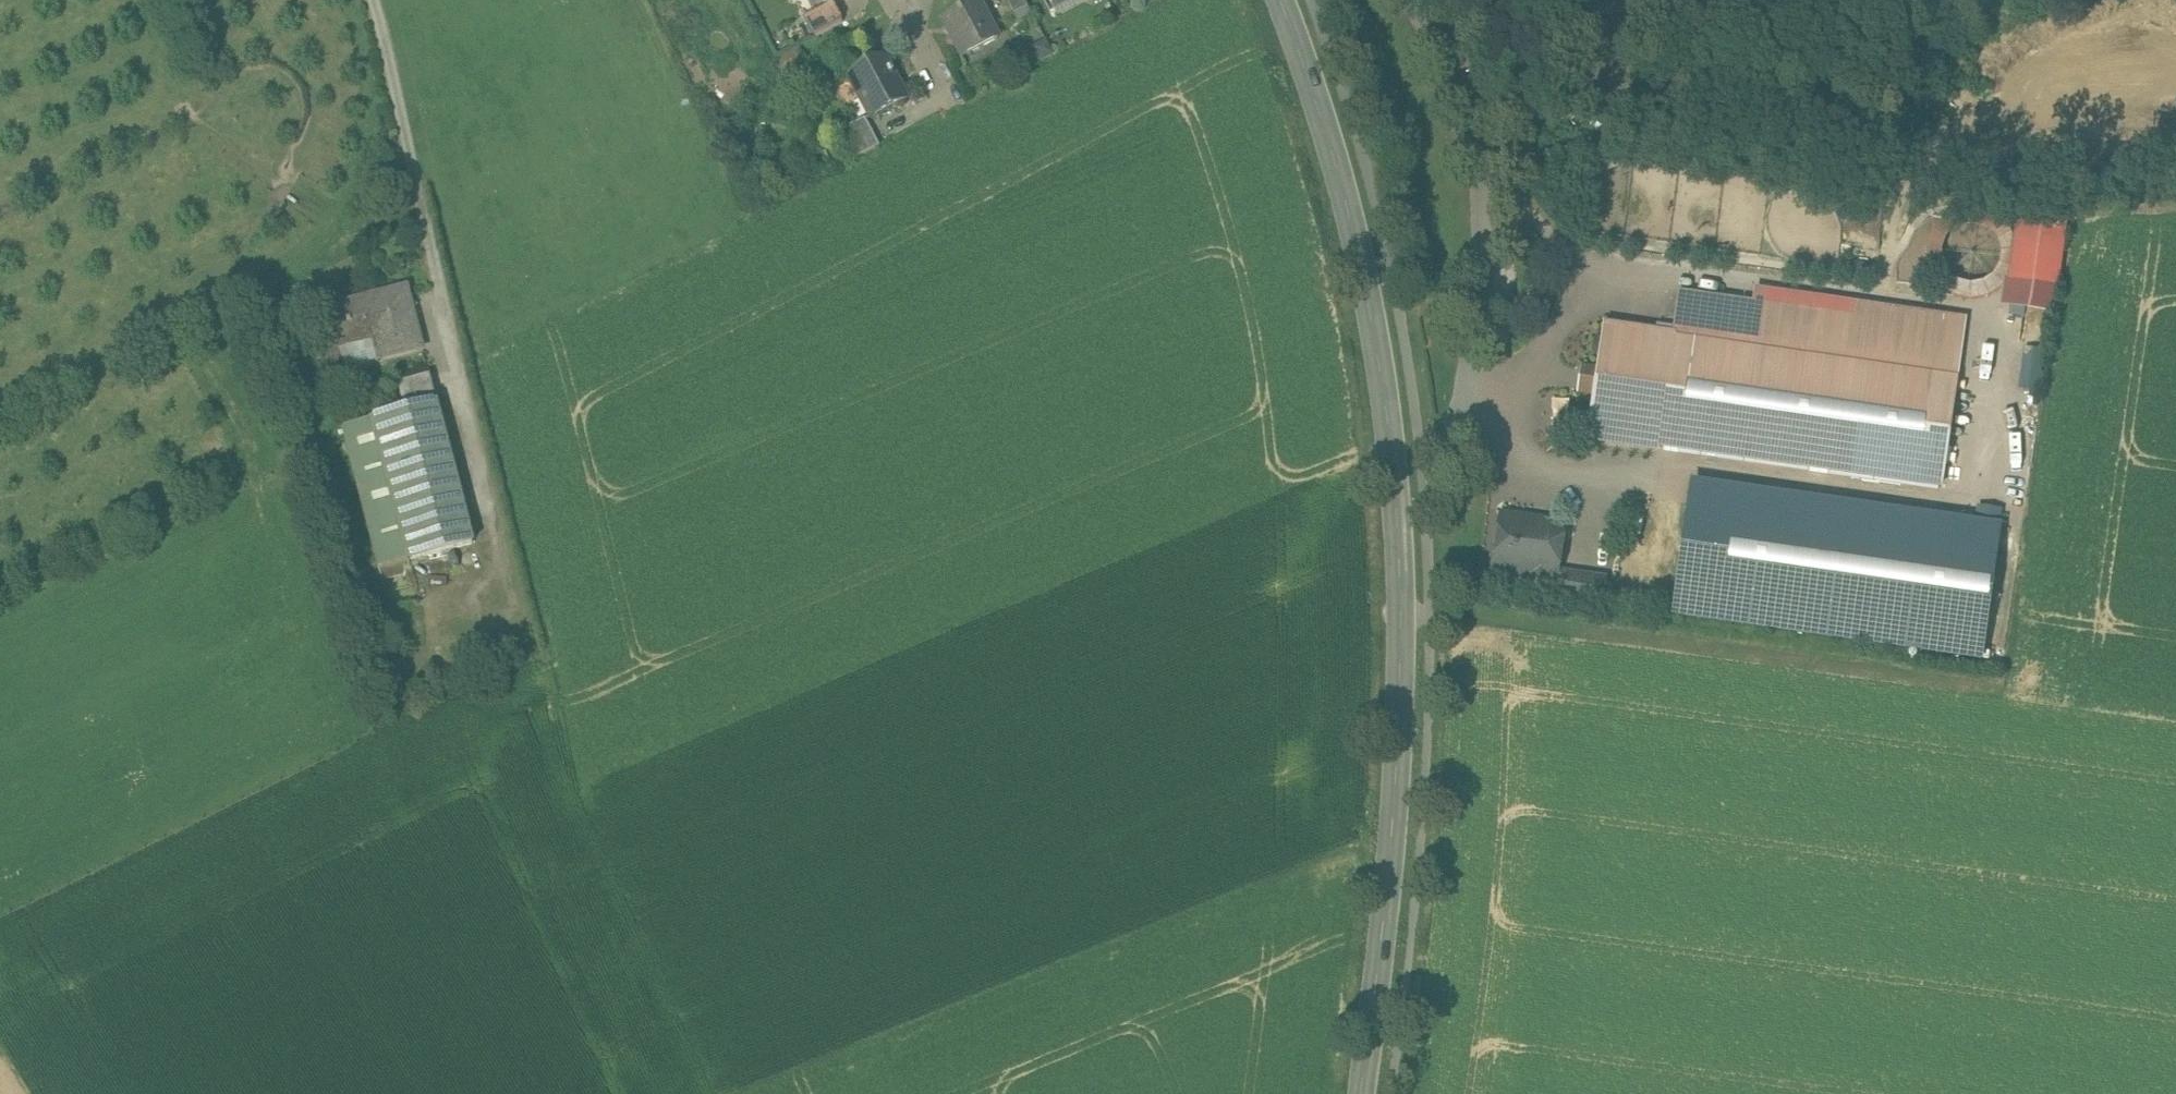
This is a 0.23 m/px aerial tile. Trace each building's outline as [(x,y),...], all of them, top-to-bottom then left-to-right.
[(978,0),(944,19),(963,54),(979,46),(980,48),(999,39),(978,0)] [(1025,0),(1007,0),(1015,14),(1028,7),(1025,0)] [(1088,0),(1066,0),(1054,6),(1059,15),(1088,0)] [(1993,0),(1960,0),(1961,8),(1993,0)] [(834,4),(807,18),(816,36),(843,22),(834,4)] [(885,56),(850,75),(872,118),(907,99),(885,56)] [(865,119),(836,134),(851,162),(880,146),(865,119)] [(2064,210),(2022,203),(2011,304),(2052,311),(2064,210)] [(360,305),(409,293),(407,287),(359,300),(360,305)] [(1759,289),(1756,304),(1960,334),(1963,319),(1759,289)] [(360,305),(359,300),(331,307),(339,342),(374,333),(381,359),(423,348),(409,293),(360,305)] [(1756,304),(1679,293),(1672,337),(1674,337),(1955,378),(1960,334),(1756,304)] [(1672,337),(1607,327),(1601,372),(1584,369),(1581,391),(1598,394),(1591,438),(1658,448),(1674,337),(1672,337)] [(346,368),(381,359),(374,333),(339,342),(346,368)] [(1955,378),(1674,337),(1658,448),(1660,448),(1940,488),(1955,378)] [(2021,345),(2019,387),(2040,388),(2041,346),(2021,345)] [(430,375),(402,382),(409,409),(343,426),(380,568),(473,544),(430,375)] [(1564,524),(1502,515),(1494,572),(1528,577),(1526,593),(1529,597),(1547,600),(1551,597),(1554,580),(1556,581),(1564,524)] [(1605,579),(1565,573),(1562,599),(1601,605),(1605,579)]
